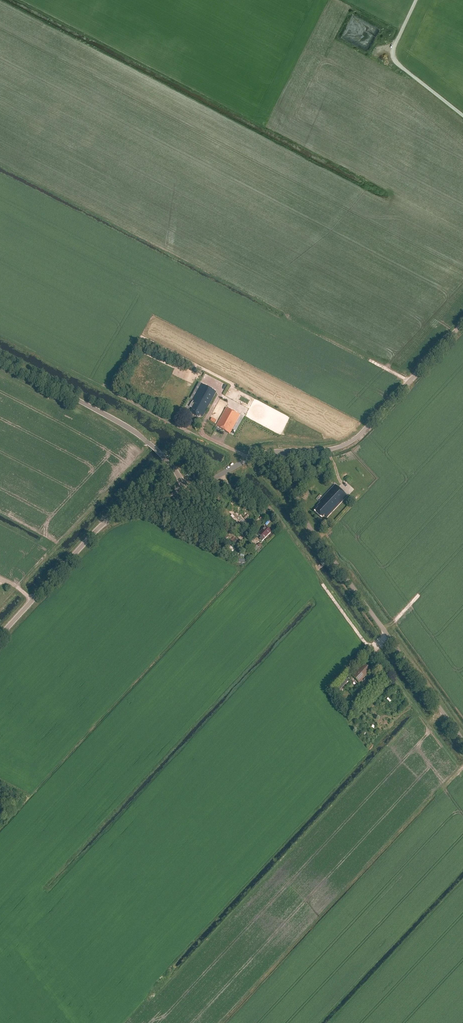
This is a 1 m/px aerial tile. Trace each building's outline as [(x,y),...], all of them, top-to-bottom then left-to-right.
[(369,47),(374,34),(366,31),(366,29),(359,26),(358,29),(356,28),(354,33),(357,34),(356,37),(362,39),(360,44),(369,47)] [(216,392),(201,384),(192,401),(194,402),(193,403),(192,403),(190,407),(192,408),(193,409),(190,414),(199,419),(200,416),(203,417),(216,392)] [(230,434),(240,416),(227,408),(216,426),(230,434)] [(345,498),(346,497),(334,485),(319,500),(320,501),(319,503),(320,504),(317,507),(318,509),(314,513),(321,519),(324,516),(326,518),(345,498)] [(266,527),(258,534),(261,537),(260,538),(261,539),(260,540),(262,542),(271,532),(266,527)] [(259,548),(254,543),(251,547),(256,551),(259,548)] [(363,667),(361,666),(359,669),(359,670),(358,671),(352,676),(359,682),(361,681),(362,682),(365,678),(364,677),(368,673),(367,672),(370,669),(365,665),(363,667)] [(338,692),(350,679),(346,676),(334,689),(338,692)]
